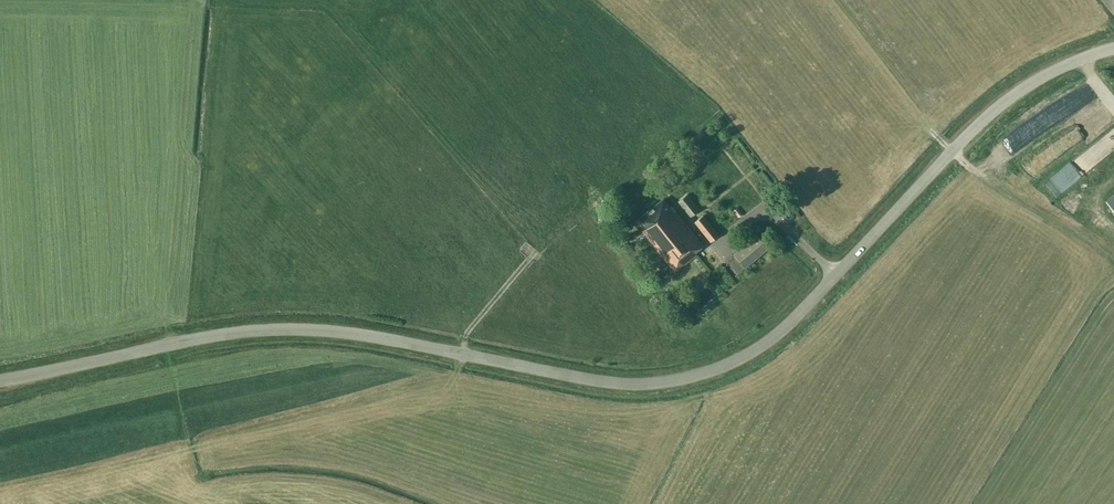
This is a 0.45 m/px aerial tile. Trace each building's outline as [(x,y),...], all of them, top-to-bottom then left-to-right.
[(1102,101),(1051,143),(1063,157),(1113,116),(1102,101)] [(1105,134),(1049,178),(1058,189),(1113,144),(1105,134)] [(1051,179),(1044,183),(1051,197),(1058,194),(1051,179)] [(1113,187),(1113,180),(1103,189),(1106,193),(1113,187)] [(690,217),(700,209),(687,194),(678,202),(690,217)] [(641,230),(655,247),(685,222),(671,206),(670,207),(663,199),(636,220),(643,229),(641,230)] [(738,207),(733,210),(738,217),(743,214),(738,207)] [(703,215),(694,222),(710,242),(720,234),(703,215)] [(703,245),(685,222),(655,247),(675,272),(697,254),(695,252),(703,245)] [(732,253),(745,268),(769,248),(756,233),(732,253)]
